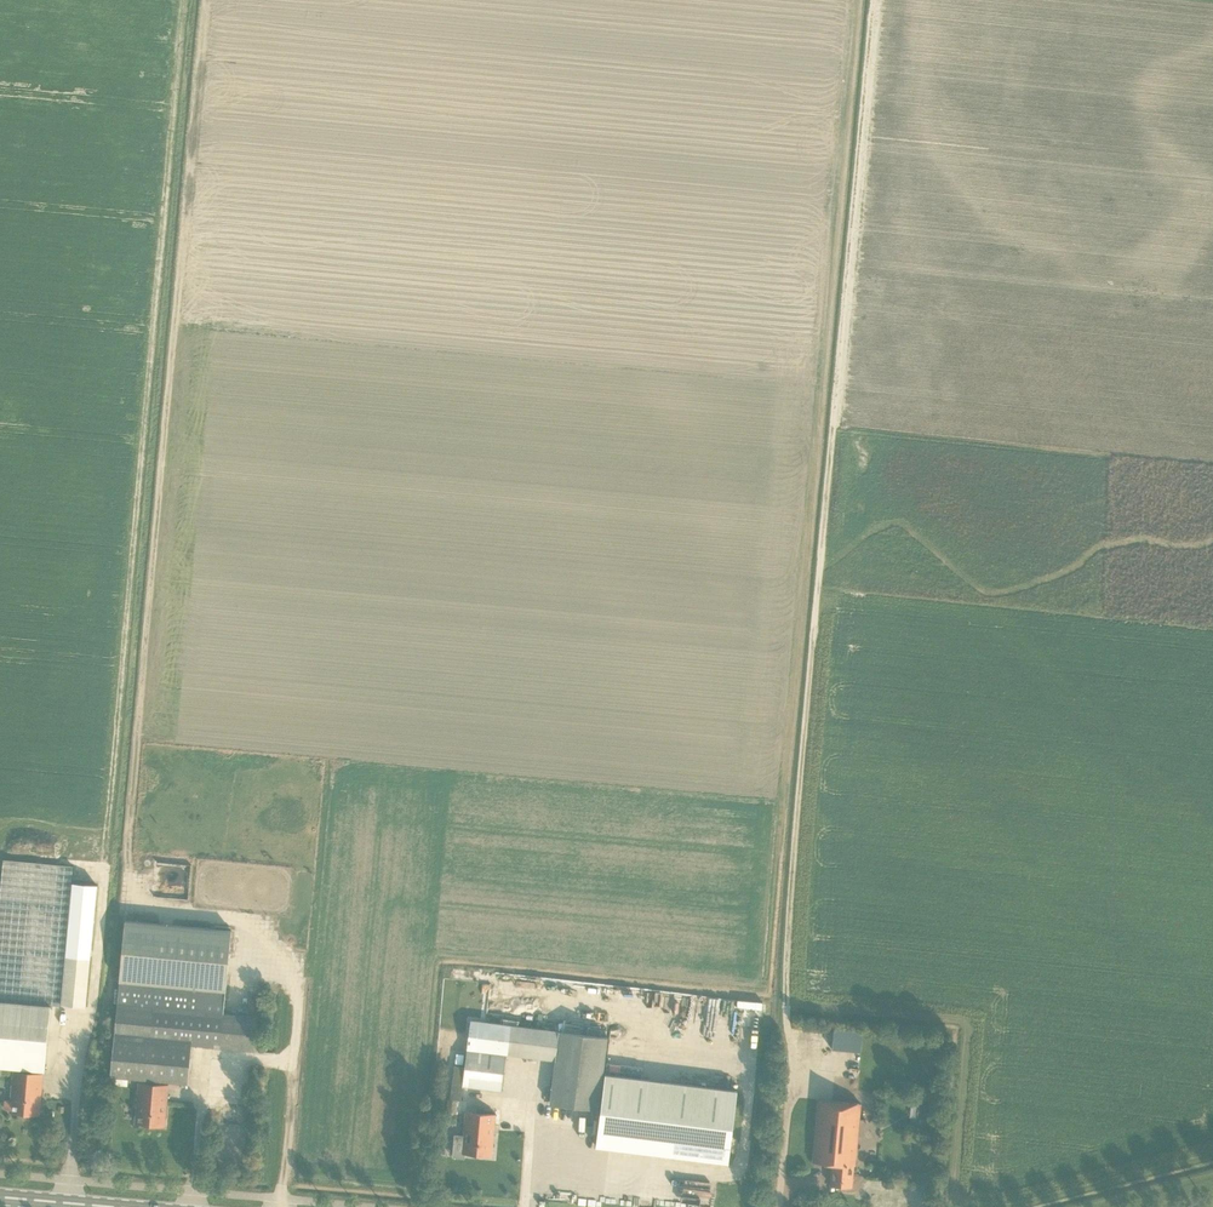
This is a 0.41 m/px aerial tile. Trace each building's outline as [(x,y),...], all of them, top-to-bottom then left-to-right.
[(45,1071),(51,1006),(60,1006),(73,865),(4,859),(0,900),(0,1067),(1,1067),(45,1071)] [(98,884),(73,881),(62,1005),(86,1007),(98,884)] [(141,1079),(166,1081),(188,1083),(192,1045),(255,1050),(258,1016),(223,1013),(223,1011),(229,1012),(230,1006),(224,1005),(225,991),(232,929),(126,919),(120,981),(119,981),(110,1076),(141,1079)] [(506,1054),(556,1060),(560,1031),(519,1026),(520,1021),(501,1018),(500,1024),(471,1020),(465,1064),(456,1062),(451,1099),(458,1099),(461,1100),(463,1085),(502,1090),(506,1054)] [(836,1030),(834,1049),(862,1051),(864,1032),(836,1030)] [(556,1060),(551,1103),(599,1109),(601,1089),(604,1089),(596,1146),(729,1163),(738,1090),(605,1074),(605,1076),(603,1076),(608,1037),(560,1031),(556,1060)] [(5,1101),(4,1108),(9,1109),(9,1112),(40,1115),(43,1074),(12,1071),(10,1102),(5,1101)] [(166,1081),(141,1079),(141,1082),(138,1082),(134,1123),(164,1125),(168,1085),(166,1085),(166,1081)] [(458,1099),(451,1099),(448,1098),(447,1115),(456,1116),(458,1099)] [(854,1164),(859,1104),(817,1100),(813,1161),(832,1162),(830,1185),(851,1187),(853,1164),(854,1164)] [(921,1105),(920,1118),(928,1119),(929,1106),(921,1105)] [(491,1156),(496,1114),(466,1111),(464,1135),(455,1134),(452,1157),(465,1158),(466,1153),(491,1156)]
